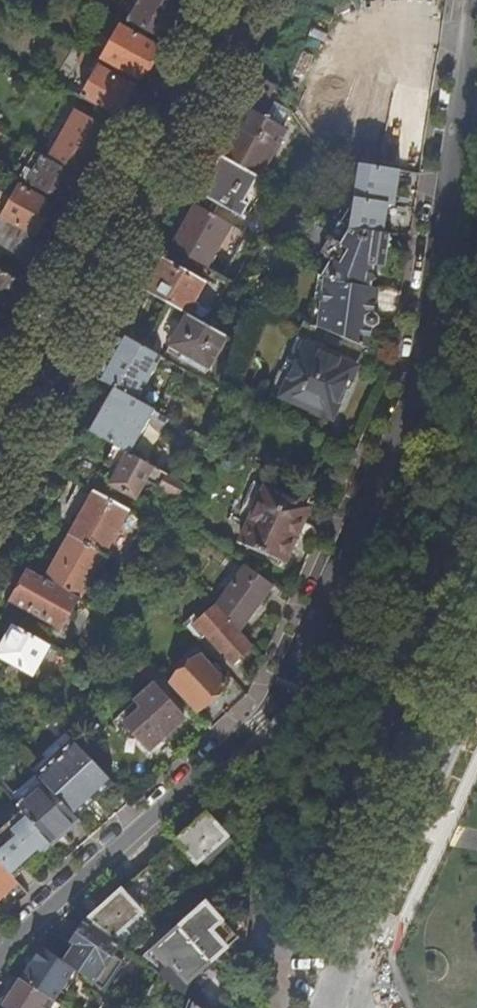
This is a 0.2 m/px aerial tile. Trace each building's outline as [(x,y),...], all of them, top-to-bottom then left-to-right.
[(107,5),(117,10),(123,0),(110,0),(107,5)] [(179,9),(162,0),(141,0),(140,2),(134,12),(132,17),(123,12),(118,19),(161,43),(179,9)] [(134,12),(140,2),(137,0),(135,0),(130,9),(134,12)] [(179,9),(184,0),(162,0),(179,9)] [(139,82),(158,49),(120,28),(102,61),(139,82)] [(95,62),(83,55),(78,65),(90,71),(95,62)] [(98,69),(81,100),(118,121),(135,90),(98,69)] [(273,94),(276,88),(268,76),(263,85),(266,85),(273,94)] [(250,110),(260,116),(273,94),(266,85),(263,85),(257,96),(250,110)] [(232,100),(250,110),(257,96),(240,87),(232,100)] [(285,129),(290,119),(278,101),(275,100),(265,118),(285,129)] [(278,101),(290,119),(294,113),(292,109),(278,101)] [(258,177),(285,129),(265,118),(260,116),(250,110),(239,129),(243,132),(234,146),(231,144),(223,157),(236,164),(258,177)] [(47,161),(80,179),(95,154),(98,156),(111,134),(75,114),(56,146),(53,152),(47,161)] [(53,152),(56,146),(51,143),(48,149),(53,152)] [(236,164),(223,157),(221,162),(203,195),(220,205),(215,215),(261,240),(269,226),(245,213),(249,206),(243,203),(258,177),(236,164)] [(77,213),(92,186),(80,179),(47,161),(42,159),(34,175),(26,170),(20,181),(77,213)] [(393,236),(403,173),(361,166),(356,200),(343,224),(352,229),(393,236)] [(35,239),(54,206),(19,187),(1,220),(35,239)] [(231,225),(196,206),(172,250),(207,269),(231,225)] [(35,240),(0,221),(0,249),(29,265),(35,240)] [(352,229),(343,224),(341,223),(332,238),(343,244),(352,229)] [(388,268),(393,236),(352,229),(343,244),(332,238),(324,253),(334,260),(326,275),(332,278),(333,279),(375,287),(376,283),(380,279),(377,275),(388,268)] [(165,263),(148,293),(188,315),(205,285),(165,263)] [(25,286),(0,272),(0,313),(5,316),(15,297),(17,298),(25,286)] [(378,314),(381,288),(375,287),(333,279),(332,278),(325,301),(335,304),(330,320),(323,328),(372,349),(375,328),(376,327),(377,328),(382,324),(383,319),(380,314),(378,314)] [(114,312),(106,327),(123,337),(130,341),(139,326),(114,312)] [(227,337),(189,316),(168,353),(206,374),(227,337)] [(369,372),(378,351),(372,349),(323,328),(308,322),(286,374),(282,372),(273,392),(334,419),(348,391),(350,391),(361,369),(369,372)] [(99,381),(104,384),(117,390),(139,402),(163,359),(130,341),(123,337),(99,381)] [(82,371),(73,387),(96,399),(104,384),(99,381),(82,371)] [(117,390),(92,433),(124,451),(130,455),(155,411),(139,402),(117,390)] [(144,462),(168,419),(155,411),(130,455),(138,459),(144,462)] [(178,500),(186,486),(144,462),(138,459),(130,455),(124,451),(114,469),(120,473),(111,490),(135,504),(146,483),(178,500)] [(245,514),(238,511),(234,520),(251,529),(243,547),(286,565),(304,523),(302,522),(308,509),(260,488),(261,486),(258,485),(245,514)] [(96,493),(71,536),(106,556),(131,513),(96,493)] [(46,581),(81,600),(88,587),(106,556),(71,536),(46,581)] [(5,613),(9,607),(32,621),(35,615),(63,631),(81,600),(46,581),(12,561),(9,560),(0,555),(0,611),(5,613)] [(240,632),(274,588),(248,568),(219,608),(240,632)] [(185,627),(200,643),(207,637),(234,666),(253,649),(217,609),(201,623),(195,617),(185,627)] [(14,626),(0,651),(0,658),(34,678),(51,648),(14,626)] [(173,685),(199,714),(227,688),(201,660),(173,685)] [(144,710),(127,725),(151,752),(186,721),(155,687),(137,702),(144,710)] [(120,718),(127,725),(144,710),(137,702),(120,718)] [(76,818),(113,783),(74,742),(37,777),(45,785),(68,809),(76,818)] [(37,777),(36,776),(9,800),(12,803),(18,809),(45,785),(37,777)] [(52,846),(53,847),(80,822),(76,818),(68,809),(45,785),(18,809),(22,813),(27,820),(52,846)] [(0,814),(0,833),(22,813),(18,809),(12,803),(0,814)] [(260,820),(261,811),(249,811),(249,820),(260,820)] [(14,879),(52,846),(27,820),(22,813),(0,833),(0,864),(14,879)] [(204,817),(88,919),(94,924),(112,939),(138,915),(136,913),(190,865),(195,871),(227,844),(204,817)] [(257,865),(258,856),(246,855),(246,865),(257,865)] [(19,883),(14,879),(0,864),(0,901),(19,883)] [(159,975),(191,1001),(197,993),(187,981),(234,940),(204,905),(151,951),(164,965),(159,975)] [(114,944),(116,941),(112,939),(94,924),(90,929),(84,925),(71,941),(74,944),(62,960),(75,970),(107,992),(126,965),(114,956),(119,950),(118,949),(119,947),(114,944)] [(75,970),(62,960),(43,947),(21,981),(49,997),(55,1001),(75,970)] [(21,981),(4,1007),(42,1007),(49,997),(21,981)] [(61,1005),(55,1001),(49,997),(42,1007),(59,1007),(61,1005)]
